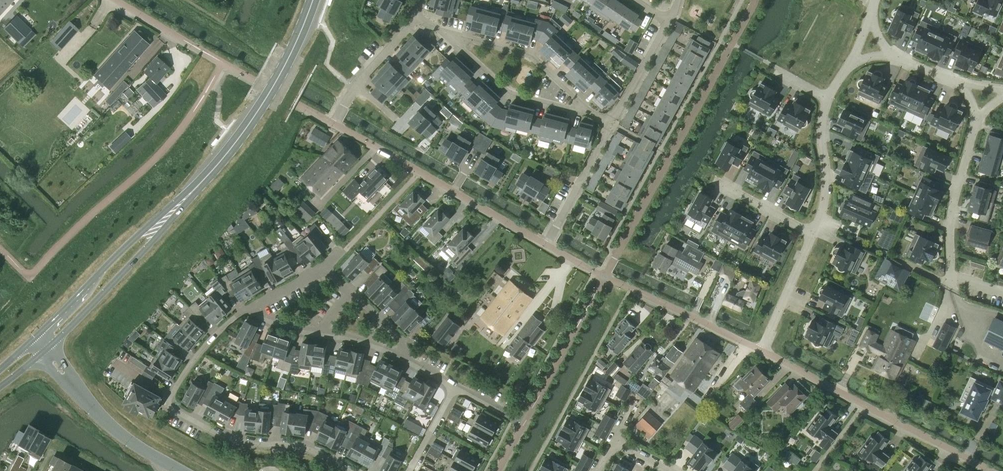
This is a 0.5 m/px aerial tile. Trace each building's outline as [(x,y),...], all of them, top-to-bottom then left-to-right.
[(13,0),(0,0),(0,14),(13,0)] [(400,0),(385,0),(382,6),(383,7),(379,15),(389,20),(393,13),(395,14),(402,1),(400,1),(400,0)] [(431,5),(439,7),(437,13),(450,16),(452,10),(456,11),(459,0),(433,0),(431,5)] [(560,3),(554,0),(551,6),(557,8),(560,3)] [(591,7),(599,14),(609,0),(596,0),(593,5),(591,7)] [(599,14),(608,20),(620,3),(616,0),(609,0),(599,14)] [(983,10),(997,16),(1002,3),(1002,0),(986,0),(979,0),(974,10),(981,13),(983,10)] [(560,3),(557,8),(566,13),(569,7),(560,3)] [(629,9),(620,3),(608,20),(609,20),(611,17),(619,23),(629,9)] [(483,32),(490,7),(478,4),(477,8),(471,7),(467,20),(474,22),(472,29),(483,32)] [(894,17),(895,17),(889,31),(901,36),(905,28),(911,31),(919,13),(900,5),(898,11),(897,10),(896,10),(895,11),(894,11),(893,12),(893,13),(893,14),(893,15),(894,16),(894,17)] [(490,7),(483,32),(495,35),(497,28),(503,29),(507,12),(506,16),(500,14),(501,10),(490,7)] [(629,9),(619,23),(629,29),(630,27),(635,30),(642,21),(637,17),(638,15),(629,9)] [(579,19),(581,14),(575,10),(572,14),(579,19)] [(507,12),(503,29),(508,31),(506,38),(518,41),(524,17),(507,12)] [(539,20),(524,17),(518,41),(530,44),(532,37),(540,39),(548,23),(547,23),(549,16),(541,14),(539,20)] [(562,21),(568,26),(573,21),(567,15),(562,21)] [(22,47),(35,34),(16,16),(4,28),(22,47)] [(591,27),(593,23),(587,18),(584,23),(591,27)] [(927,54),(939,29),(922,21),(914,38),(920,41),(916,50),(923,54),(924,52),(927,54)] [(566,39),(548,23),(540,39),(546,44),(540,50),(549,58),(566,39)] [(593,23),(591,27),(597,31),(599,27),(593,23)] [(972,38),(975,26),(965,24),(962,35),(972,38)] [(678,38),(681,33),(673,29),(670,34),(678,38)] [(951,34),(939,29),(927,54),(939,59),(942,51),(948,54),(951,49),(957,37),(951,34)] [(608,39),(611,35),(605,30),(602,35),(608,39)] [(109,89),(149,45),(133,31),(93,75),(109,89)] [(59,32),(50,42),(59,50),(68,40),(59,32)] [(611,35),(608,39),(616,44),(619,40),(611,35)] [(414,36),(406,45),(422,60),(434,46),(424,37),(420,42),(414,36)] [(691,39),(686,49),(704,59),(709,49),(707,47),(710,42),(700,37),(697,42),(691,39)] [(566,39),(549,58),(558,66),(563,61),(568,65),(577,55),(573,51),(575,48),(566,39)] [(631,39),(625,50),(632,54),(638,43),(631,39)] [(957,64),(972,71),(982,48),(967,42),(966,43),(960,40),(955,53),(961,56),(957,64)] [(664,44),(662,48),(669,52),(672,48),(665,44),(664,44)] [(422,60),(406,45),(398,54),(403,59),(399,64),(409,73),(422,60)] [(625,55),(617,47),(612,53),(620,61),(625,55)] [(669,52),(662,48),(659,53),(660,53),(667,56),(669,52)] [(689,51),(684,60),(698,68),(704,59),(686,49),(689,51)] [(627,64),(631,58),(628,56),(626,54),(625,55),(621,60),(627,64)] [(995,72),(1002,76),(1002,54),(995,72)] [(577,55),(568,65),(572,69),(567,74),(576,83),(593,64),(584,56),(581,59),(577,55)] [(149,78),(137,89),(154,107),(167,96),(156,84),(170,68),(157,57),(143,72),(149,78)] [(442,74),(450,81),(465,66),(456,57),(451,63),(446,59),(432,74),(438,79),(442,74)] [(684,60),(678,70),(693,78),(698,68),(684,60)] [(593,64),(576,83),(585,91),(590,85),(594,89),(603,79),(608,74),(595,62),(593,64)] [(390,63),(381,72),(400,89),(397,86),(409,73),(399,64),(395,68),(390,63)] [(654,63),(652,67),(659,71),(661,67),(654,63)] [(465,66),(450,81),(448,84),(456,92),(459,89),(464,94),(473,83),(469,79),(474,74),(465,66)] [(659,71),(652,67),(649,72),(650,72),(657,75),(659,71)] [(693,78),(678,70),(673,79),(688,87),(693,78)] [(858,94),(879,103),(885,89),(879,86),(883,78),(882,77),(882,76),(882,75),(882,74),(882,73),(881,72),(880,71),(879,71),(878,70),(877,70),(876,71),(875,71),(874,72),(873,73),(868,71),(865,79),(863,79),(862,79),(861,79),(860,80),(859,81),(858,82),(858,83),(858,85),(858,86),(859,87),(860,88),(858,94)] [(400,89),(381,72),(373,80),(379,86),(372,93),(382,102),(389,95),(392,98),(400,89)] [(603,79),(594,89),(599,93),(593,99),(602,107),(608,102),(610,104),(619,93),(603,79)] [(688,87),(673,79),(668,89),(683,97),(688,87)] [(889,102),(906,110),(918,85),(916,84),(916,83),(916,82),(916,81),(915,80),(914,79),(913,79),(912,79),(911,79),(910,79),(910,80),(909,81),(906,79),(903,87),(897,85),(889,102)] [(473,83),(464,94),(461,96),(474,109),(491,90),(483,82),(477,87),(473,83)] [(644,82),(641,86),(649,90),(651,86),(644,82)] [(751,98),(752,98),(749,105),(769,116),(777,102),(771,99),(775,91),(761,83),(757,90),(756,89),(755,89),(754,89),(753,89),(752,90),(751,91),(750,92),(750,93),(750,94),(750,95),(750,96),(751,97),(751,98)] [(918,85),(906,110),(924,118),(932,101),(926,98),(930,89),(922,85),(922,86),(918,85)] [(649,90),(641,86),(639,91),(646,94),(649,90)] [(123,91),(118,87),(113,93),(117,97),(123,91)] [(129,88),(123,93),(127,98),(133,92),(129,88)] [(426,88),(415,100),(421,106),(432,94),(426,88)] [(683,97),(668,89),(663,98),(678,106),(683,97)] [(491,90),(474,109),(492,125),(501,109),(495,104),(500,98),(491,90)] [(678,106),(663,98),(658,107),(673,115),(678,106)] [(118,100),(109,108),(113,112),(121,105),(118,100)] [(633,100),(631,105),(638,109),(641,105),(634,101),(633,100)] [(806,118),(805,118),(810,110),(795,102),(791,110),(785,107),(778,119),(784,122),(783,123),(798,131),(801,126),(802,127),(803,127),(804,127),(804,126),(805,126),(806,126),(806,125),(807,125),(807,124),(808,123),(808,122),(808,121),(807,120),(807,119),(806,118)] [(949,104),(948,105),(947,104),(943,113),(937,110),(931,123),(937,126),(937,127),(952,134),(962,111),(957,109),(957,108),(957,107),(957,106),(956,104),(955,104),(954,103),(953,103),(952,103),(951,103),(950,104),(949,104)] [(509,111),(501,109),(492,125),(505,129),(506,125),(517,128),(522,107),(511,104),(509,111)] [(638,109),(631,105),(628,109),(629,110),(629,109),(636,113),(638,109)] [(429,136),(436,129),(429,123),(431,122),(429,121),(435,114),(427,107),(421,113),(420,112),(410,122),(421,132),(423,131),(429,136)] [(534,110),(522,107),(517,128),(534,132),(538,119),(532,117),(534,110)] [(653,117),(667,125),(673,115),(658,107),(653,117)] [(861,140),(870,122),(844,110),(839,122),(847,126),(845,132),(844,131),(844,132),(861,140)] [(544,121),(538,119),(534,132),(540,134),(539,138),(551,141),(557,116),(546,113),(544,121)] [(653,117),(650,115),(644,125),(662,134),(667,125),(653,117)] [(557,116),(551,141),(562,144),(564,140),(569,141),(573,128),(567,127),(569,119),(557,116)] [(629,129),(631,125),(623,120),(620,125),(629,129)] [(573,128),(569,141),(590,147),(593,133),(591,133),(593,125),(581,122),(579,130),(573,128)] [(644,125),(639,135),(657,145),(662,134),(644,125)] [(776,131),(770,127),(766,133),(773,137),(776,131)] [(325,134),(315,128),(309,137),(320,143),(325,134)] [(130,129),(114,143),(120,149),(136,135),(130,129)] [(907,132),(899,129),(897,134),(905,138),(907,132)] [(625,136),(625,135),(617,131),(614,136),(615,136),(622,140),(625,136)] [(755,131),(752,137),(757,139),(760,133),(755,131)] [(984,153),(1002,158),(1002,157),(1002,153),(1002,139),(998,137),(999,133),(991,131),(984,153)] [(478,150),(486,136),(480,132),(471,146),(478,150)] [(466,149),(470,142),(460,136),(456,143),(454,142),(453,144),(446,139),(441,148),(448,152),(447,154),(460,162),(468,150),(466,149)] [(486,136),(478,150),(484,154),(493,140),(486,136)] [(644,138),(641,144),(651,149),(654,143),(644,138)] [(717,162),(729,169),(733,161),(739,164),(748,147),(730,138),(727,143),(725,142),(721,150),(723,151),(717,162)] [(338,140),(324,155),(332,163),(333,161),(344,172),(357,158),(338,140)] [(633,153),(648,161),(653,151),(651,149),(641,144),(639,143),(633,152),(633,153)] [(606,150),(613,154),(616,150),(609,146),(606,150)] [(949,158),(923,146),(915,164),(932,172),(935,166),(943,170),(944,167),(946,168),(949,161),(948,160),(949,158)] [(871,173),(879,156),(862,148),(861,149),(862,149),(859,154),(850,150),(846,158),(847,158),(846,162),(867,171),(871,174),(871,173)] [(613,154),(606,150),(604,155),(611,159),(613,154)] [(648,161),(633,153),(633,152),(630,151),(625,161),(628,163),(628,162),(643,170),(648,161)] [(754,183),(758,185),(771,160),(754,151),(745,168),(751,171),(746,180),(754,184),(754,183)] [(497,182),(502,173),(495,169),(496,167),(494,166),(499,159),(489,153),(485,160),(483,159),(476,171),(489,179),(490,177),(497,182)] [(984,153),(979,171),(997,175),(999,168),(1002,169),(1002,158),(1002,157),(1002,158),(984,153)] [(332,163),(324,155),(302,178),(321,196),(344,172),(333,161),(332,163)] [(790,159),(787,165),(793,168),(796,162),(790,159)] [(771,160),(758,185),(769,191),(773,183),(779,186),(788,169),(771,160)] [(643,170),(628,162),(628,163),(623,172),(637,180),(643,170)] [(867,171),(846,162),(841,173),(849,177),(846,182),(846,183),(866,192),(874,174),(871,173),(871,174),(867,171)] [(559,178),(562,171),(547,165),(544,172),(559,178)] [(596,169),(603,173),(605,169),(598,165),(599,165),(598,165),(596,169)] [(352,199),(360,191),(369,198),(378,189),(379,191),(384,185),(383,184),(387,179),(376,167),(360,184),(355,179),(344,191),(352,199)] [(603,173),(596,169),(593,174),(594,174),(601,178),(603,173)] [(637,180),(623,172),(618,181),(632,189),(637,180)] [(544,199),(549,189),(542,185),(543,183),(531,176),(530,178),(523,173),(517,183),(524,188),(523,189),(525,190),(522,196),(530,201),(534,195),(535,196),(536,195),(544,199)] [(787,202),(790,204),(789,204),(789,205),(789,206),(790,207),(790,208),(791,209),(792,209),(793,209),(794,209),(795,208),(796,207),(799,208),(812,184),(794,174),(785,191),(791,194),(787,202)] [(280,176),(272,185),(278,191),(286,182),(280,176)] [(916,194),(937,203),(942,192),(933,188),(936,183),(937,182),(924,176),(916,194)] [(618,181),(612,191),(627,199),(632,189),(618,181)] [(975,185),(972,197),(993,203),(997,191),(993,190),(990,189),(991,185),(991,184),(980,181),(979,186),(975,185)] [(593,192),(595,188),(588,184),(585,189),(586,189),(593,192)] [(627,199),(612,191),(607,201),(622,208),(627,199)] [(402,217),(412,226),(421,216),(415,211),(425,200),(419,194),(418,196),(414,192),(400,206),(406,212),(402,217)] [(712,199),(700,192),(694,204),(692,203),(688,210),(690,211),(687,217),(705,227),(714,210),(708,206),(712,199)] [(870,225),(871,222),(872,223),(876,215),(875,214),(875,212),(870,210),(873,203),(853,194),(850,201),(847,200),(846,203),(844,202),(842,208),(844,208),(841,215),(858,222),(859,220),(870,225)] [(937,203),(916,194),(908,211),(921,217),(921,216),(923,211),(933,215),(936,208),(935,207),(937,203)] [(993,203),(972,197),(969,209),(981,212),(979,220),(988,223),(993,203)] [(307,223),(316,213),(302,200),(293,209),(307,223)] [(614,217),(617,211),(601,202),(597,208),(605,213),(605,214),(604,214),(601,220),(599,220),(598,221),(592,218),(587,227),(593,231),(592,232),(605,239),(612,226),(610,226),(614,219),(613,218),(613,217),(614,217)] [(326,207),(321,213),(327,219),(333,213),(326,207)] [(728,240),(731,235),(742,215),(731,209),(727,217),(721,214),(722,214),(721,214),(712,231),(728,240)] [(903,222),(906,214),(894,209),(890,217),(903,222)] [(245,210),(241,215),(243,219),(249,216),(245,210)] [(443,236),(438,231),(450,219),(444,213),(443,214),(439,210),(432,217),(430,216),(426,221),(427,222),(424,226),(430,232),(426,236),(435,244),(443,236)] [(728,240),(745,249),(754,232),(748,229),(753,220),(746,216),(745,217),(742,215),(731,235),(728,240)] [(242,217),(233,227),(233,228),(235,231),(247,224),(242,217)] [(304,237),(303,237),(317,255),(327,247),(318,236),(323,233),(315,223),(310,227),(312,230),(304,237)] [(344,224),(338,230),(344,236),(350,230),(344,224)] [(994,232),(970,225),(967,236),(970,236),(968,243),(986,248),(989,238),(992,239),(994,232)] [(406,227),(400,233),(405,237),(410,231),(406,227)] [(280,228),(275,232),(284,243),(284,242),(289,239),(280,228)] [(475,237),(469,232),(467,233),(463,229),(459,234),(458,232),(453,237),(454,238),(449,244),(458,253),(452,260),(458,266),(470,253),(465,248),(475,237)] [(298,230),(290,236),(293,241),(302,235),(298,230)] [(885,230),(879,244),(891,249),(897,235),(885,230)] [(778,235),(777,236),(772,233),(767,241),(762,238),(761,238),(754,250),(761,254),(760,255),(774,262),(786,240),(787,239),(787,238),(787,237),(786,237),(786,236),(785,235),(785,234),(784,234),(783,233),(782,233),(780,233),(780,234),(779,234),(778,235)] [(937,250),(936,249),(938,244),(916,234),(906,255),(920,261),(923,255),(931,259),(932,258),(933,258),(934,259),(935,259),(936,258),(937,257),(938,257),(938,256),(939,255),(939,254),(939,253),(939,252),(938,251),(938,250),(937,250)] [(303,237),(304,237),(302,235),(293,242),(290,238),(289,239),(284,242),(287,246),(293,255),(299,251),(308,262),(310,261),(311,262),(316,258),(315,257),(317,255),(303,237)] [(703,264),(700,262),(705,253),(692,245),(686,255),(678,250),(667,244),(662,254),(660,253),(653,265),(657,268),(661,270),(661,269),(665,272),(672,260),(697,274),(703,264)] [(835,256),(836,256),(833,262),(838,264),(837,265),(837,266),(837,267),(837,268),(838,269),(838,270),(839,270),(840,271),(841,271),(842,272),(843,271),(845,271),(845,270),(846,270),(847,269),(855,273),(865,252),(851,245),(848,251),(840,247),(840,248),(839,247),(838,247),(837,247),(836,247),(835,248),(834,248),(834,249),(833,250),(833,251),(833,252),(833,253),(833,254),(834,255),(835,256)] [(282,251),(272,256),(283,277),(294,271),(287,259),(293,255),(287,246),(281,249),(282,251)] [(353,279),(363,269),(368,274),(379,262),(374,257),(370,260),(361,252),(356,257),(355,256),(350,261),(352,262),(344,270),(347,273),(346,274),(351,279),(352,278),(353,279)] [(261,261),(258,256),(252,259),(254,262),(260,273),(265,270),(273,283),(275,282),(276,283),(282,280),(281,278),(283,277),(272,256),(272,255),(261,261)] [(209,266),(215,262),(212,257),(206,260),(209,266)] [(885,257),(873,277),(900,292),(911,272),(885,257)] [(716,258),(712,267),(720,271),(725,262),(716,258)] [(249,267),(239,273),(252,294),(254,293),(255,294),(261,291),(260,289),(262,288),(255,276),(260,273),(254,262),(248,266),(249,267)] [(375,300),(392,282),(384,274),(388,270),(382,264),(371,276),(376,281),(367,291),(368,293),(367,294),(372,299),(373,298),(375,300)] [(725,264),(719,275),(732,282),(738,270),(725,264)] [(227,274),(219,279),(228,292),(229,291),(234,289),(241,301),(243,299),(244,301),(250,297),(249,296),(252,294),(239,273),(236,269),(227,274)] [(443,276),(450,282),(456,276),(449,269),(443,276)] [(228,292),(219,279),(212,285),(215,289),(206,297),(208,298),(223,315),(232,308),(223,297),(228,292)] [(723,302),(740,310),(744,301),(745,297),(753,301),(761,283),(752,279),(746,293),(741,291),(738,292),(736,297),(727,293),(723,302)] [(503,334),(532,298),(510,280),(483,315),(481,314),(480,316),(503,334)] [(398,286),(392,282),(375,300),(377,301),(376,303),(381,307),(382,306),(384,308),(394,297),(398,302),(410,289),(402,281),(398,286)] [(826,286),(824,289),(824,288),(823,288),(822,289),(821,289),(820,290),(820,291),(820,292),(820,293),(820,294),(821,294),(821,295),(820,298),(828,302),(826,307),(825,307),(825,308),(842,316),(851,298),(826,286)] [(399,322),(402,324),(415,310),(416,310),(422,302),(414,294),(415,293),(410,289),(398,302),(402,306),(393,316),(394,317),(393,319),(398,323),(399,322)] [(196,301),(189,307),(199,317),(204,312),(214,323),(215,322),(216,323),(221,318),(220,317),(223,315),(208,298),(200,305),(196,301)] [(187,316),(179,325),(197,341),(199,338),(200,340),(205,334),(203,333),(205,332),(194,322),(199,317),(189,307),(183,313),(187,316)] [(424,318),(416,310),(415,310),(402,324),(404,326),(402,327),(407,332),(409,331),(410,332),(420,322),(424,326),(433,318),(428,313),(424,318)] [(541,322),(533,315),(507,349),(521,360),(532,345),(533,346),(540,336),(534,331),(541,322)] [(433,335),(445,345),(460,326),(448,316),(433,335)] [(1002,349),(1002,321),(995,317),(984,340),(1002,349)] [(607,345),(618,354),(632,338),(629,335),(636,327),(626,318),(615,330),(618,333),(607,345)] [(805,335),(813,339),(813,340),(813,341),(813,342),(813,343),(814,344),(814,345),(815,345),(816,346),(817,346),(818,346),(819,346),(820,346),(821,345),(822,344),(822,343),(828,346),(834,333),(840,336),(844,328),(824,318),(821,324),(812,320),(805,335)] [(210,320),(203,325),(206,330),(213,324),(210,320)] [(257,343),(252,340),(259,326),(257,325),(257,324),(251,321),(250,322),(246,320),(235,342),(235,343),(246,349),(243,354),(250,357),(251,357),(257,343)] [(945,323),(936,341),(947,346),(956,328),(945,323)] [(170,332),(164,339),(174,346),(178,340),(189,350),(191,348),(192,349),(196,344),(195,343),(197,341),(179,325),(171,334),(170,332)] [(892,329),(884,346),(884,347),(883,349),(888,352),(906,361),(916,341),(892,329)] [(884,347),(884,346),(874,342),(878,335),(868,330),(860,345),(870,350),(871,348),(881,352),(873,368),(885,374),(891,361),(885,358),(888,352),(883,349),(884,347)] [(251,357),(250,357),(250,358),(263,362),(265,357),(272,359),(273,357),(280,336),(269,332),(264,345),(257,343),(251,357)] [(283,336),(280,336),(273,357),(279,359),(277,367),(289,371),(290,372),(294,355),(287,353),(291,339),(289,339),(290,337),(283,335),(283,336)] [(175,351),(174,350),(172,349),(174,346),(164,339),(163,337),(156,348),(162,353),(159,358),(176,369),(177,367),(179,368),(182,362),(181,361),(182,359),(173,354),(175,351)] [(647,337),(624,363),(634,372),(658,346),(656,344),(657,343),(651,337),(650,339),(647,337)] [(720,353),(697,337),(671,376),(693,391),(720,353)] [(290,372),(289,371),(289,373),(298,374),(299,368),(311,370),(312,366),(311,366),(315,344),(312,344),(312,342),(305,341),(305,343),(303,342),(301,356),(294,355),(290,372)] [(318,345),(315,344),(311,366),(312,366),(323,368),(322,373),(329,375),(329,373),(331,361),(324,360),(327,346),(324,345),(325,344),(318,343),(318,345)] [(675,363),(683,352),(674,345),(666,356),(667,356),(665,358),(664,357),(661,361),(656,357),(649,366),(663,377),(674,362),(675,363)] [(337,362),(331,361),(329,373),(335,374),(335,372),(346,375),(347,373),(352,351),(349,350),(350,348),(343,347),(343,348),(340,348),(337,362)] [(347,373),(346,375),(357,378),(357,379),(363,380),(364,380),(368,369),(361,367),(364,353),(362,353),(362,351),(355,350),(355,351),(352,351),(347,373)] [(891,361),(885,374),(897,380),(906,361),(888,352),(885,358),(891,361)] [(133,356),(130,361),(144,370),(147,365),(133,356)] [(147,365),(144,370),(144,371),(154,377),(157,372),(169,379),(170,377),(172,378),(175,373),(174,372),(176,369),(159,358),(156,356),(149,367),(147,365)] [(364,380),(363,380),(362,384),(368,387),(371,381),(381,386),(392,365),(389,363),(390,362),(384,359),(383,361),(381,360),(375,372),(368,369),(364,380)] [(602,369),(606,365),(600,359),(596,363),(602,369)] [(606,370),(613,377),(622,368),(615,361),(606,370)] [(386,393),(396,398),(396,396),(397,397),(403,385),(402,385),(402,386),(396,383),(402,370),(400,369),(401,367),(395,365),(394,366),(392,365),(381,386),(387,389),(386,393)] [(755,366),(743,379),(741,377),(733,385),(738,390),(741,390),(744,387),(750,393),(740,403),(748,411),(757,402),(752,398),(770,380),(762,373),(762,371),(759,367),(757,367),(755,366)] [(152,380),(154,377),(144,371),(142,373),(152,380)] [(397,397),(396,396),(396,398),(394,401),(404,406),(408,399),(414,402),(425,383),(423,381),(423,380),(417,376),(417,378),(415,377),(410,385),(407,384),(406,384),(405,386),(403,385),(397,397)] [(281,377),(277,388),(284,390),(287,379),(281,377)] [(653,391),(660,382),(655,378),(648,387),(653,391)] [(584,389),(605,400),(611,389),(597,382),(597,383),(590,379),(584,389)] [(641,386),(630,379),(625,385),(636,393),(641,386)] [(212,387),(214,383),(209,380),(206,386),(195,380),(183,400),(187,403),(186,404),(192,407),(193,406),(195,407),(201,394),(207,397),(212,387)] [(516,387),(521,391),(526,385),(521,381),(516,387)] [(977,419),(982,408),(983,409),(987,400),(986,400),(988,395),(992,398),(992,399),(1002,404),(1002,383),(1000,381),(995,392),(975,383),(971,392),(965,390),(961,400),(966,402),(962,411),(977,419)] [(414,402),(413,404),(424,410),(423,411),(430,415),(435,405),(436,404),(429,401),(436,388),(434,387),(435,386),(429,382),(428,384),(425,383),(414,402)] [(145,388),(145,386),(144,387),(136,383),(135,384),(132,383),(125,395),(128,397),(125,402),(128,404),(126,406),(138,413),(139,410),(150,416),(151,414),(153,415),(160,403),(157,402),(160,396),(145,388)] [(631,391),(622,385),(617,395),(626,400),(631,391)] [(783,386),(768,402),(767,402),(776,412),(783,406),(790,413),(797,406),(798,408),(800,408),(803,405),(803,403),(801,401),(806,396),(795,385),(789,390),(787,390),(783,386)] [(212,387),(207,397),(212,400),(205,413),(207,414),(206,416),(212,419),(213,417),(216,419),(227,399),(226,398),(220,395),(223,391),(219,388),(218,390),(212,387)] [(605,400),(584,389),(579,399),(586,403),(585,404),(599,412),(605,400)] [(227,399),(216,419),(219,420),(218,422),(224,425),(225,423),(226,424),(233,411),(239,415),(243,403),(239,401),(238,402),(227,396),(226,398),(227,399)] [(279,402),(278,404),(277,417),(283,417),(281,431),(283,432),(283,433),(290,434),(290,433),(293,433),(296,413),(289,412),(290,404),(279,402)] [(248,403),(243,403),(239,415),(246,415),(245,429),(247,429),(247,431),(254,432),(254,430),(257,430),(259,408),(248,407),(248,403)] [(259,408),(257,430),(261,430),(260,432),(267,433),(267,431),(269,431),(271,416),(277,417),(278,404),(271,404),(271,409),(259,408)] [(435,405),(430,415),(434,417),(439,407),(435,405)] [(452,406),(450,412),(460,417),(463,412),(452,406)] [(296,412),(296,413),(293,433),(305,435),(307,421),(315,422),(319,411),(304,408),(303,413),(296,412)] [(823,415),(820,413),(807,430),(815,436),(816,435),(821,438),(822,437),(825,439),(820,445),(827,449),(839,433),(830,426),(838,416),(828,409),(823,415)] [(319,411),(315,422),(322,426),(316,438),(327,444),(337,423),(327,418),(328,415),(319,411)] [(460,417),(450,412),(447,417),(457,423),(460,417)] [(649,438),(662,424),(648,412),(639,422),(646,428),(643,432),(649,438)] [(472,424),(492,435),(493,432),(495,433),(498,427),(497,426),(498,424),(485,418),(486,416),(481,413),(480,415),(477,413),(474,419),(470,417),(467,422),(472,424)] [(606,414),(601,424),(610,429),(615,420),(606,414)] [(742,421),(737,416),(727,426),(732,431),(742,421)] [(407,418),(403,426),(419,435),(423,427),(407,418)] [(562,429),(583,440),(590,429),(576,421),(575,423),(568,419),(562,429)] [(343,426),(337,423),(327,444),(338,449),(344,436),(349,439),(355,428),(349,425),(350,423),(346,421),(343,426)] [(38,431),(39,432),(40,430),(29,424),(24,434),(19,431),(14,441),(29,449),(30,448),(38,431)] [(365,435),(368,430),(357,424),(355,428),(349,439),(355,442),(349,455),(350,456),(350,457),(356,460),(356,459),(359,460),(371,439),(371,438),(365,435)] [(492,435),(472,424),(467,435),(469,436),(468,437),(473,440),(474,439),(486,445),(487,443),(489,444),(492,438),(491,438),(492,435)] [(610,429),(601,424),(596,433),(605,438),(610,429)] [(583,440),(562,429),(557,439),(564,443),(563,444),(577,452),(583,440)] [(39,432),(38,431),(30,448),(29,449),(27,453),(39,460),(43,454),(39,452),(48,436),(39,432)] [(868,458),(872,462),(874,460),(882,467),(890,456),(881,450),(889,440),(879,432),(875,438),(871,436),(858,453),(867,459),(868,458)] [(696,454),(689,462),(699,469),(706,459),(710,462),(717,452),(694,435),(686,447),(696,454)] [(371,438),(371,439),(359,460),(370,466),(376,454),(382,457),(382,456),(388,445),(391,440),(385,437),(382,443),(371,437),(371,438)] [(431,447),(441,452),(444,447),(434,441),(431,447)] [(382,456),(387,459),(381,470),(395,470),(397,468),(398,469),(402,463),(400,462),(402,458),(391,452),(393,448),(388,445),(382,456)] [(441,452),(431,447),(428,452),(438,458),(441,452)] [(462,448),(461,450),(458,448),(452,458),(473,470),(474,467),(476,468),(479,462),(478,461),(479,459),(466,452),(467,451),(462,448)] [(817,462),(823,453),(816,449),(810,457),(817,462)] [(584,454),(579,464),(588,469),(594,459),(584,454)] [(748,465),(732,454),(724,465),(732,470),(755,470),(759,466),(752,460),(748,465)] [(24,458),(18,455),(13,464),(14,465),(19,468),(24,458)] [(795,463),(797,461),(789,455),(786,459),(795,463)] [(68,463),(54,456),(50,463),(54,466),(51,470),(64,470),(68,463)] [(905,470),(925,470),(931,464),(921,457),(916,463),(913,460),(905,470)] [(452,458),(446,469),(450,470),(449,470),(472,470),(473,470),(452,458)] [(545,470),(562,470),(564,467),(554,461),(553,462),(546,459),(541,469),(545,470)]
